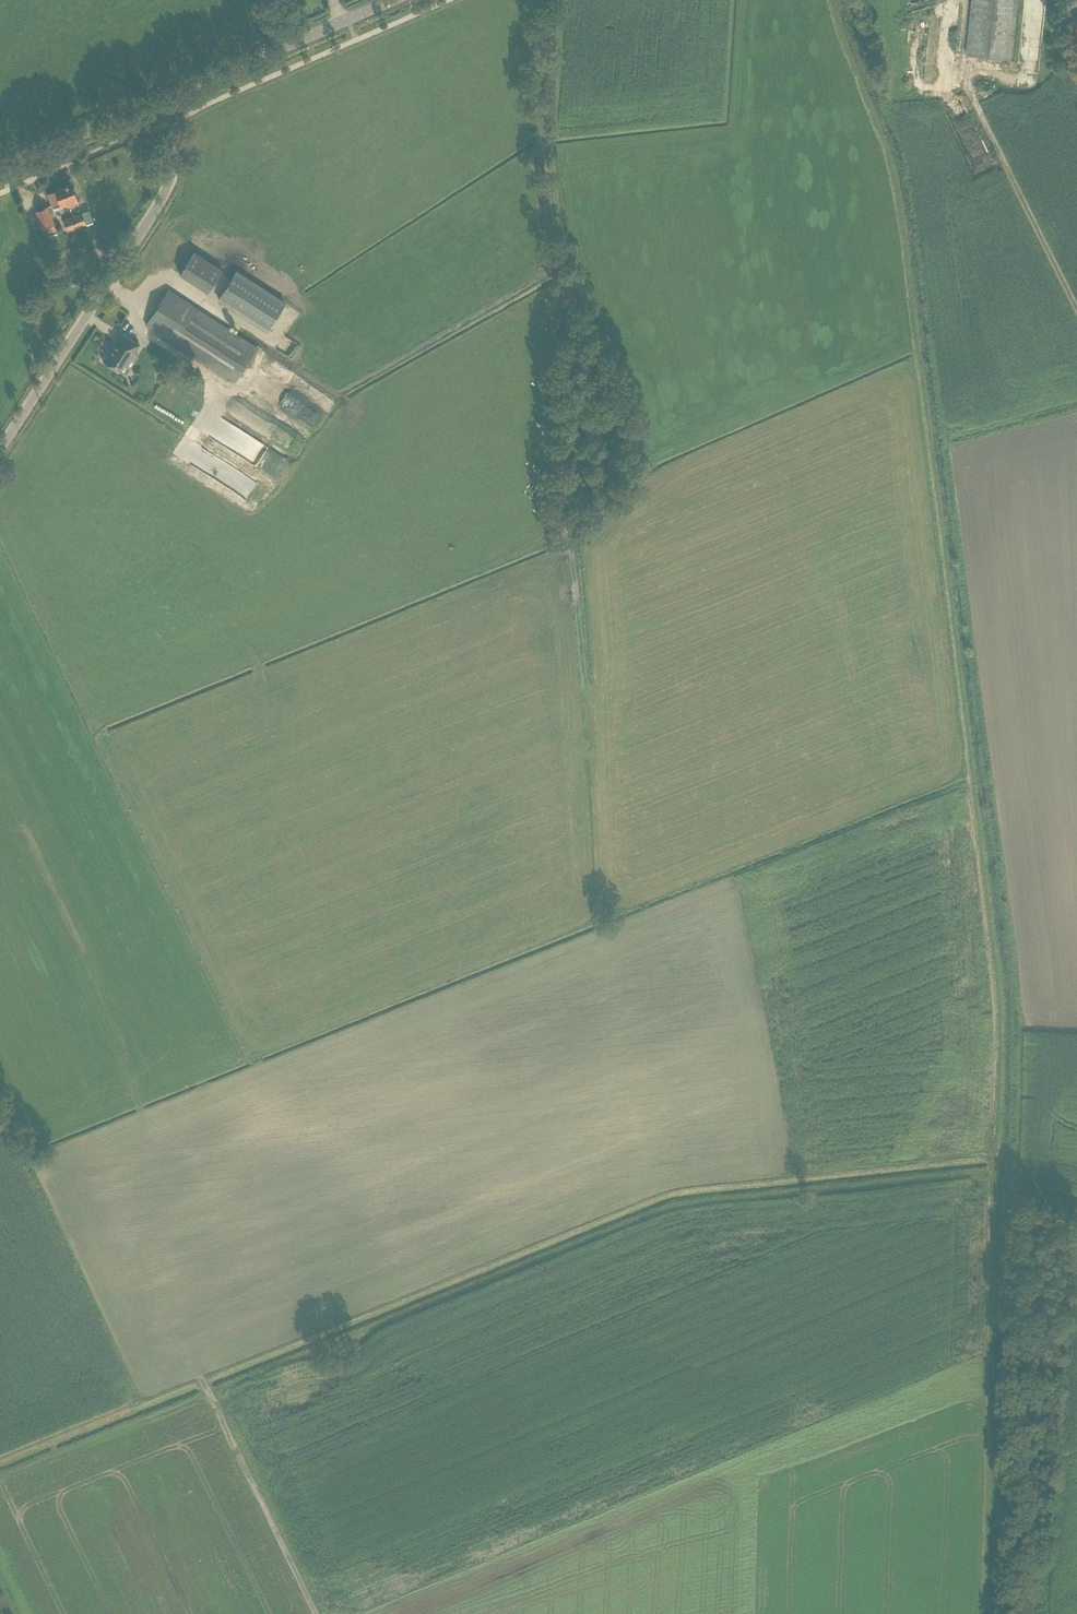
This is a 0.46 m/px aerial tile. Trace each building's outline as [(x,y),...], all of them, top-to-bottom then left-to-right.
[(967,54),(1010,58),(1016,0),(972,0),(967,54)] [(1043,14),(1043,0),(1025,0),(1024,13),(1043,14)] [(55,191),(47,194),(52,205),(59,202),(61,205),(66,203),(67,206),(78,202),(70,183),(54,190),(55,191)] [(36,211),(43,228),(54,224),(47,206),(36,211)] [(63,220),(66,229),(85,222),(82,213),(63,220)] [(179,273),(207,291),(221,268),(194,250),(179,273)] [(218,298),(267,330),(285,303),(235,271),(218,298)] [(29,293),(32,304),(52,298),(49,287),(29,293)] [(145,324),(234,381),(257,347),(168,289),(145,324)] [(102,360),(118,370),(131,352),(133,353),(139,343),(121,331),(102,360)] [(294,356),(301,343),(285,335),(278,348),(294,356)] [(286,462),(215,416),(205,431),(276,477),(286,462)] [(175,453),(248,497),(257,482),(184,439),(175,453)]
